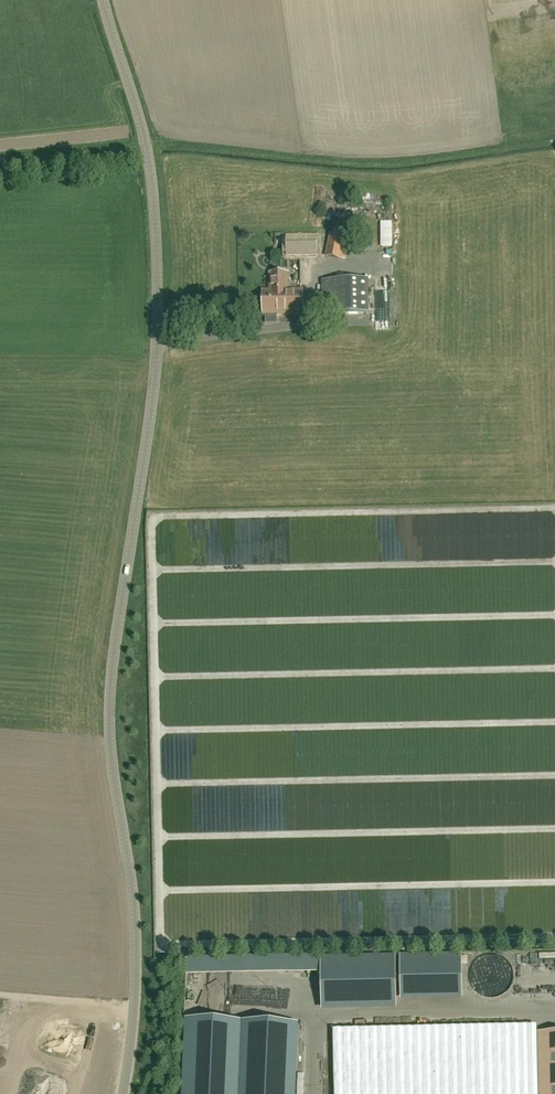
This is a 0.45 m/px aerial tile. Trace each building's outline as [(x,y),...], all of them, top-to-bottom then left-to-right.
[(341,210),(342,197),(328,197),(328,210),(341,210)] [(393,247),(393,221),(381,221),(381,247),(393,247)] [(341,260),(346,236),(330,233),(325,257),(341,260)] [(288,256),(316,256),(316,236),(287,237),(288,256)] [(368,279),(323,280),(323,313),(368,313),(368,279)] [(288,280),(270,280),(270,291),(264,291),(264,314),(266,314),(266,324),(277,323),(277,314),(302,313),(302,290),(288,290),(288,280)] [(475,990),(480,994),(487,997),(494,997),(501,995),(507,991),(511,985),(513,978),(513,971),(511,965),(506,960),(501,956),(494,954),(488,954),(481,956),(476,960),(472,965),(470,972),(470,978),(472,984),(475,990)] [(186,975),(322,973),(322,959),(321,955),(186,958),(186,975)] [(460,956),(400,957),(402,1001),(462,999),(460,956)] [(322,973),(322,1009),(395,1008),(394,958),(322,959),(322,973)] [(247,1004),(248,994),(236,994),(236,1004),(247,1004)] [(519,1026),(333,1029),(335,1093),(554,1093),(554,1033),(519,1034),(519,1026)] [(183,1093),(295,1093),(297,1035),(186,1031),(183,1093)]
